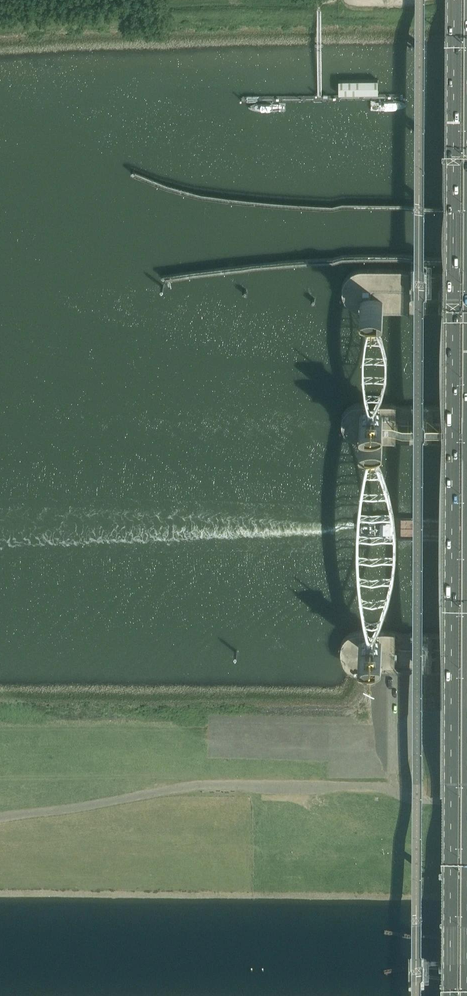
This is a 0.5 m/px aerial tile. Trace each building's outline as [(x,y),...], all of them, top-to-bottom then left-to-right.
[(380,79),(340,79),(340,94),(380,94),(380,79)]
